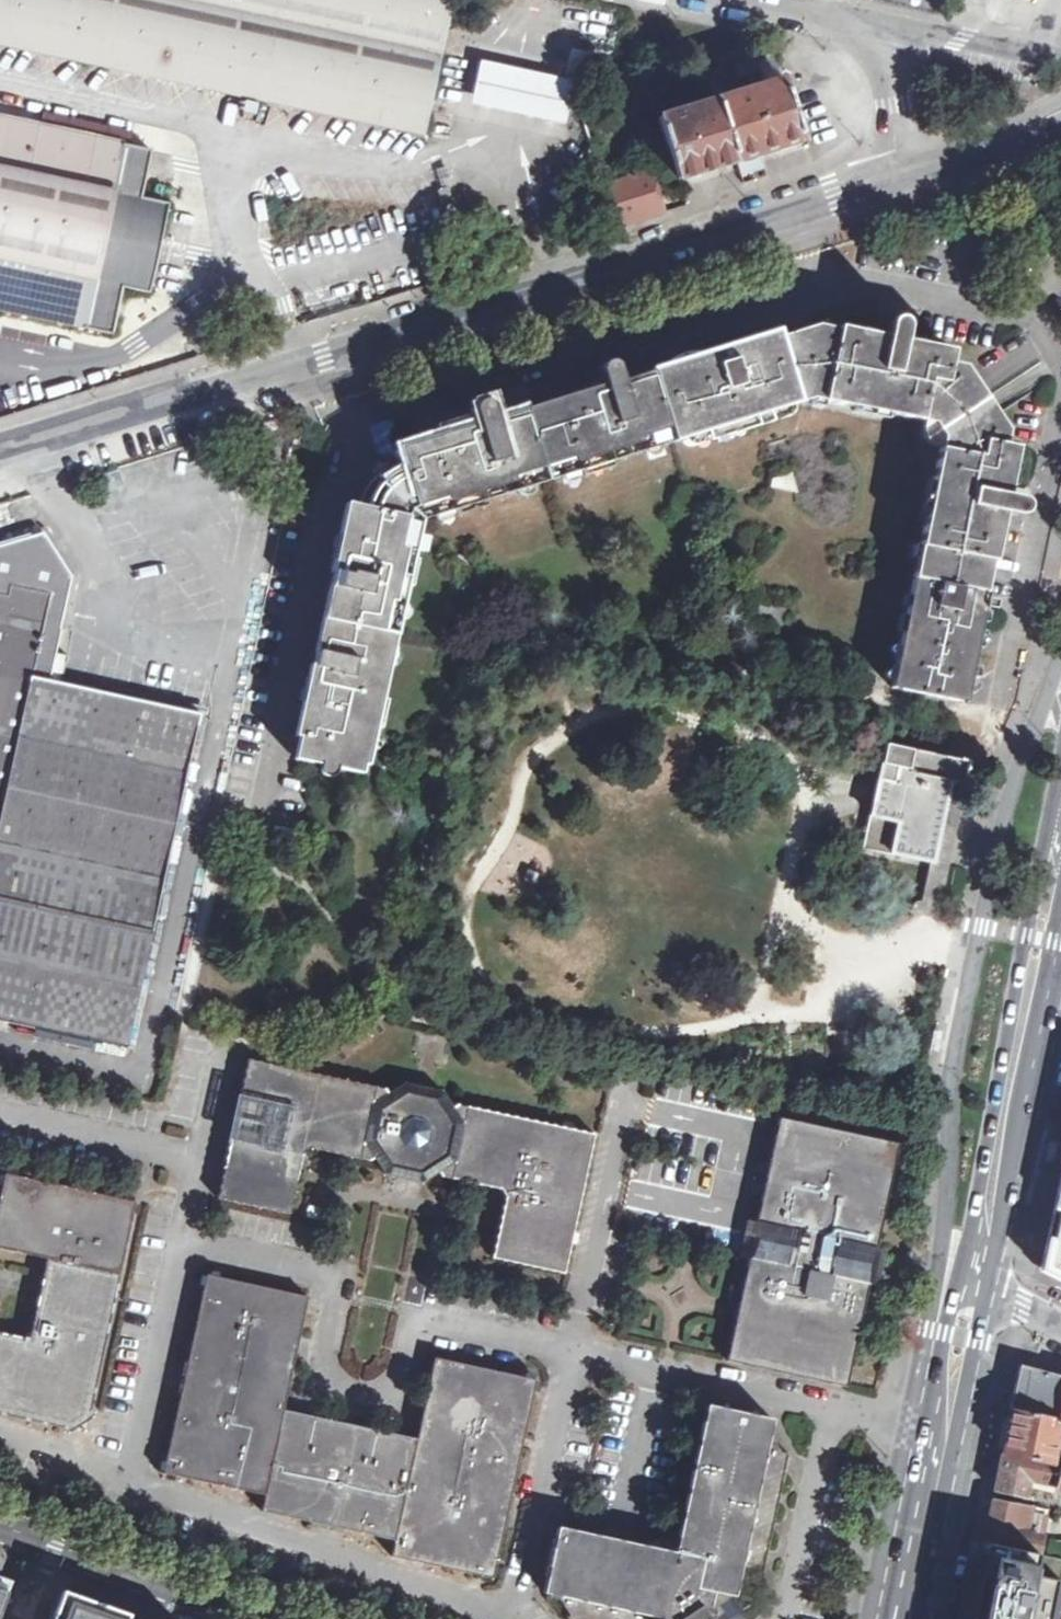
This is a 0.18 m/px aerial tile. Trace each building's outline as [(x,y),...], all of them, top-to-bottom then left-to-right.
[(426,135),(453,0),(0,0),(0,44),(426,135)] [(568,80),(566,93),(573,94),(585,96),(594,56),(592,55),(587,54),(574,51),(568,80)] [(774,51),(734,64),(739,80),(758,74),(762,87),(725,98),(715,70),(706,73),(735,161),(802,140),(796,121),(774,51)] [(568,80),(481,60),(472,106),(566,125),(573,94),(566,93),(568,80)] [(697,76),(707,104),(658,120),(677,179),(735,161),(706,73),(697,76)] [(113,334),(124,286),(150,291),(168,203),(142,198),(152,149),(0,117),(0,310),(113,334)] [(664,212),(651,171),(606,185),(619,226),(664,212)] [(780,337),(802,407),(823,401),(921,420),(940,449),(914,576),(985,591),(1001,512),(1017,515),(1024,513),(1026,508),(1026,503),(1023,498),(1005,494),(1007,482),(1015,446),(1003,443),(1007,430),(991,406),(957,354),(914,345),(904,343),(907,327),(906,322),(902,319),(897,318),(893,319),(889,323),(887,340),(816,325),(780,337)] [(780,337),(778,329),(713,350),(652,370),(676,444),(802,407),(780,337)] [(473,409),(478,425),(466,428),(399,449),(403,459),(387,466),(378,473),(373,477),(421,520),(676,444),(652,370),(622,380),(618,366),(613,361),(607,361),(602,364),(600,370),(604,384),(590,389),(495,419),(491,405),(488,401),(482,400),(478,401),(475,404),(473,409)] [(837,429),(834,451),(842,453),(846,430),(837,429)] [(421,520),(373,477),(368,485),(363,494),(359,505),(349,504),(340,545),(313,669),(298,739),(301,738),(296,757),(362,772),(364,763),(368,764),(421,520)] [(696,505),(694,499),(692,496),(687,497),(689,506),(696,505)] [(702,501),(701,498),(694,499),(696,505),(698,511),(704,509),(702,501)] [(127,1049),(201,716),(49,682),(72,576),(44,532),(0,545),(0,1021),(127,1049)] [(754,551),(753,556),(760,557),(764,539),(756,537),(754,551)] [(468,556),(458,557),(457,568),(473,570),(468,556)] [(866,568),(868,559),(854,557),(852,565),(866,568)] [(985,591),(914,576),(891,686),(963,702),(981,610),(985,591)] [(776,621),(785,623),(786,612),(760,607),(759,618),(776,621)] [(160,611),(161,619),(178,618),(177,610),(160,611)] [(398,739),(398,751),(416,754),(418,743),(398,739)] [(864,848),(934,862),(948,796),(954,798),(961,799),(969,761),(960,759),(950,757),(887,744),(864,848)] [(948,796),(934,862),(927,897),(933,898),(940,899),(959,807),(961,799),(954,798),(948,796)] [(939,1052),(947,1025),(938,1022),(930,1049),(939,1052)] [(457,1104),(452,1107),(441,1091),(406,1083),(389,1093),(385,1088),(248,1058),(218,1198),(290,1214),(303,1154),(312,1148),(370,1160),(375,1157),(386,1173),(405,1177),(422,1181),(437,1170),(439,1175),(454,1179),(498,1190),(505,1200),(492,1260),(564,1276),(580,1204),(595,1134),(470,1107),(457,1104)] [(758,1220),(750,1257),(727,1361),(847,1387),(869,1284),(877,1247),(899,1143),(780,1118),(758,1220)] [(1060,1150),(1060,1138),(1055,1137),(1049,1159),(1058,1161),(1060,1150)] [(1044,1252),(1056,1280),(1060,1282),(1060,1172),(1044,1252)] [(2,1187),(17,1176),(5,1174),(2,1187)] [(44,1256),(120,1273),(133,1213),(123,1199),(84,1191),(84,1194),(79,1195),(77,1205),(61,1201),(63,1191),(60,1188),(60,1185),(17,1176),(2,1187),(0,1199),(0,1248),(43,1259),(44,1256)] [(84,1191),(60,1185),(60,1188),(63,1191),(61,1201),(77,1205),(79,1195),(84,1194),(84,1191)] [(136,1201),(123,1199),(133,1213),(136,1201)] [(758,1220),(751,1218),(742,1255),(750,1257),(758,1220)] [(877,1247),(869,1284),(883,1286),(887,1268),(891,1250),(877,1247)] [(106,1341),(101,1340),(104,1324),(109,1325),(120,1273),(44,1256),(43,1259),(47,1260),(31,1338),(0,1332),(0,1413),(65,1428),(91,1411),(106,1341)] [(285,1410),(293,1366),(309,1296),(207,1274),(187,1363),(190,1365),(190,1371),(194,1373),(205,1375),(200,1392),(189,1389),(185,1392),(184,1396),(180,1395),(166,1462),(169,1463),(176,1474),(175,1476),(266,1495),(285,1410)] [(417,1439),(395,1540),(392,1557),(481,1576),(482,1573),(493,1566),(496,1567),(496,1564),(505,1528),(499,1527),(499,1524),(493,1515),(488,1514),(492,1500),(500,1502),(505,1500),(506,1496),(511,1497),(533,1392),(524,1377),(435,1358),(417,1439)] [(187,1363),(180,1395),(184,1396),(185,1392),(189,1389),(200,1392),(205,1375),(194,1373),(190,1371),(190,1365),(187,1363)] [(1060,1407),(1060,1376),(1044,1371),(1021,1365),(1010,1409),(1012,1409),(1059,1419),(1060,1407)] [(524,1377),(533,1392),(536,1379),(524,1377)] [(543,1592),(543,1593),(550,1595),(560,1597),(570,1612),(569,1618),(660,1618),(661,1618),(662,1618),(729,1618),(742,1610),(734,1597),(735,1596),(762,1578),(789,1454),(781,1452),(771,1436),(769,1435),(773,1419),(707,1404),(681,1524),(675,1552),(649,1546),(558,1525),(550,1561),(549,1564),(549,1566),(547,1577),(543,1592)] [(1003,1453),(1054,1464),(1055,1462),(1060,1429),(1060,1420),(1059,1419),(1012,1409),(1007,1435),(1003,1453)] [(285,1410),(266,1495),(262,1511),(313,1523),(314,1519),(318,1521),(322,1516),(324,1505),(327,1506),(341,1509),(338,1520),(340,1525),(344,1527),(343,1529),(395,1540),(417,1439),(285,1410)] [(996,1491),(1035,1499),(1036,1495),(1029,1494),(1032,1479),(1052,1484),(1050,1490),(1057,1491),(1055,1497),(1059,1498),(1060,1492),(1060,1464),(1055,1462),(1054,1464),(1003,1453),(999,1476),(996,1491)] [(167,1474),(175,1476),(176,1474),(169,1463),(166,1462),(164,1471),(163,1473),(167,1474)] [(511,1497),(506,1496),(505,1500),(500,1502),(492,1500),(488,1514),(493,1515),(499,1524),(499,1527),(505,1528),(508,1509),(511,1497)] [(989,1526),(985,1543),(1037,1554),(1042,1536),(1038,1536),(1041,1520),(1034,1518),(1036,1512),(1049,1515),(1051,1508),(1036,1505),(1033,1507),(995,1499),(989,1526)] [(322,1516),(318,1521),(314,1519),(313,1523),(343,1529),(344,1527),(340,1525),(338,1520),(341,1509),(327,1506),(324,1505),(322,1516)] [(681,1524),(649,1546),(675,1552),(681,1524)] [(985,1543),(980,1570),(972,1609),(970,1618),(1060,1618),(1060,1616),(1060,1559),(1037,1554),(985,1543)] [(496,1567),(493,1566),(482,1573),(481,1576),(493,1578),(496,1567)] [(63,1590),(52,1618),(145,1618),(63,1590)] [(742,1610),(729,1618),(748,1618),(742,1610)]
